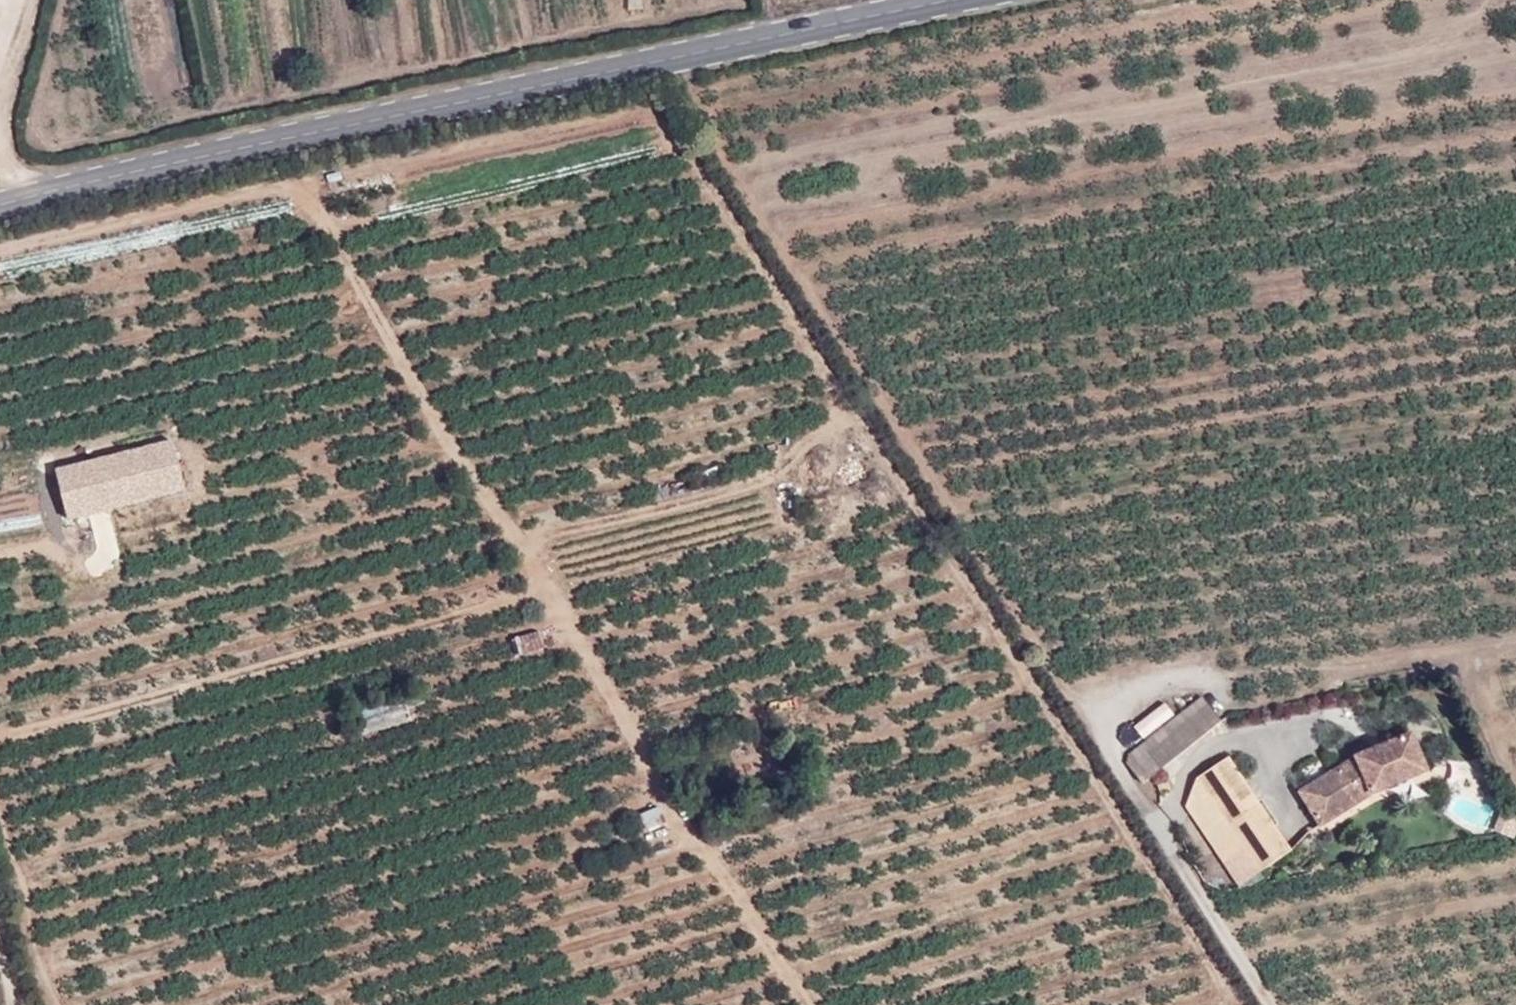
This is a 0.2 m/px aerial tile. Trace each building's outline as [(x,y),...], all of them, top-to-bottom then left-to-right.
[(68,526),(191,501),(181,449),(58,473),(68,526)] [(542,636),(520,641),(524,658),(546,653),(542,636)] [(1146,789),(1223,728),(1205,705),(1132,761),(1131,770),(1146,789)] [(1322,835),(1357,814),(1347,797),(1366,786),(1374,804),(1430,782),(1415,745),(1358,767),(1302,801),(1322,835)] [(1244,897),(1295,862),(1231,768),(1200,789),(1189,817),(1244,897)] [(1347,797),(1357,814),(1374,804),(1366,786),(1347,797)]
